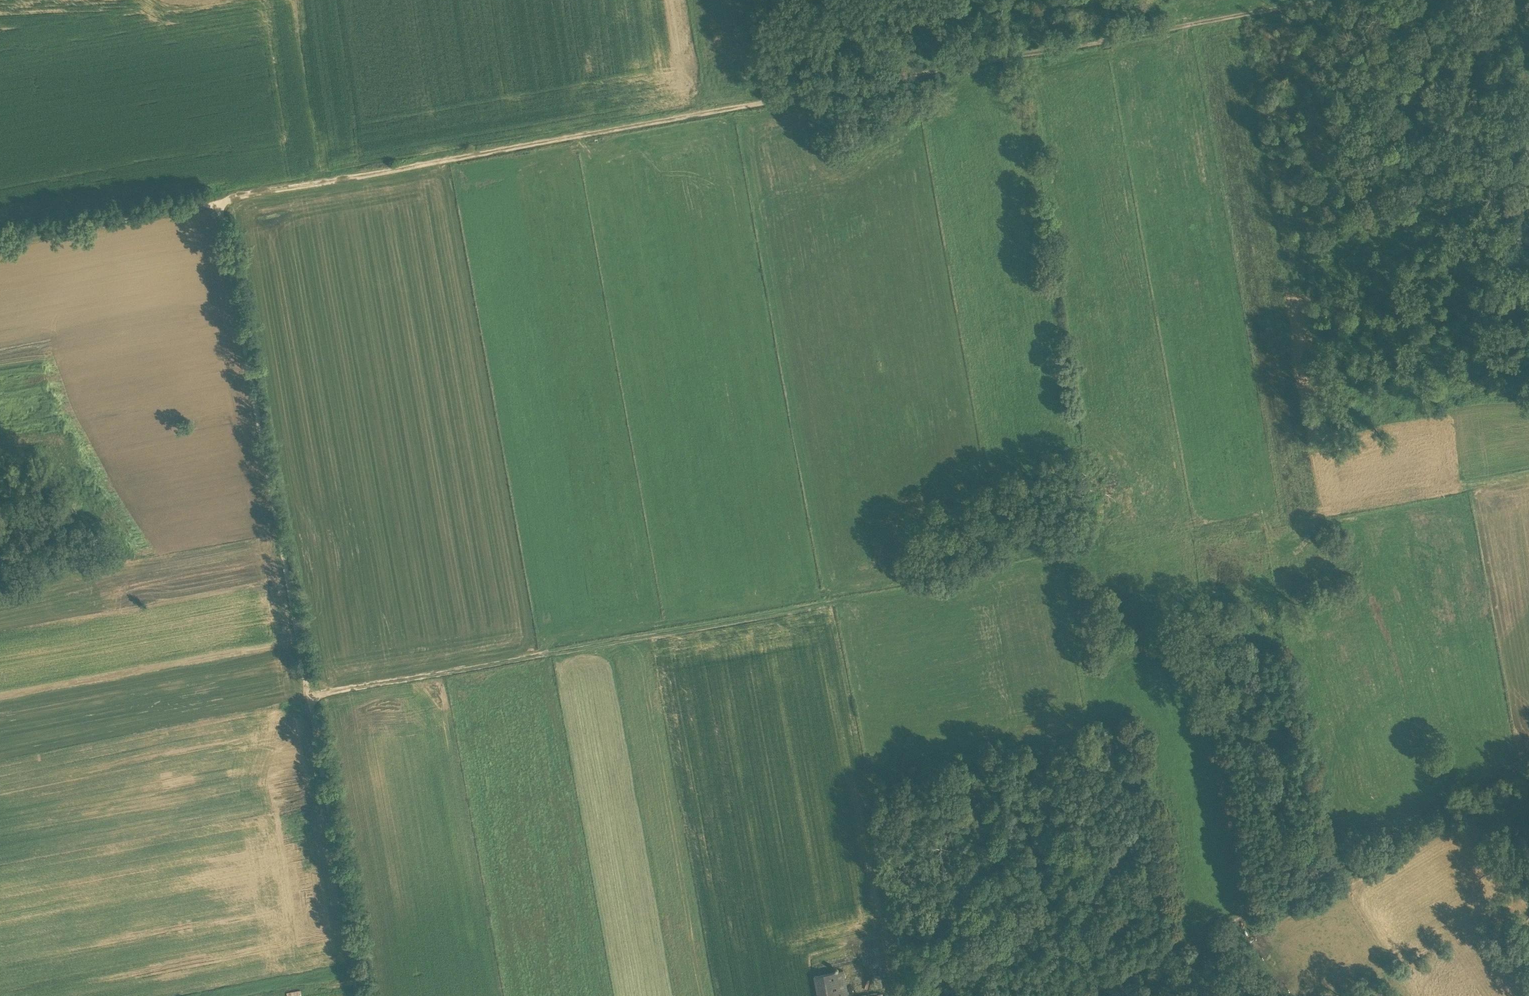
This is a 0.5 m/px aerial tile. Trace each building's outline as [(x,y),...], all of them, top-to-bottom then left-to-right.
[(812,979),(815,995),(848,995),(844,973),(812,979)]
